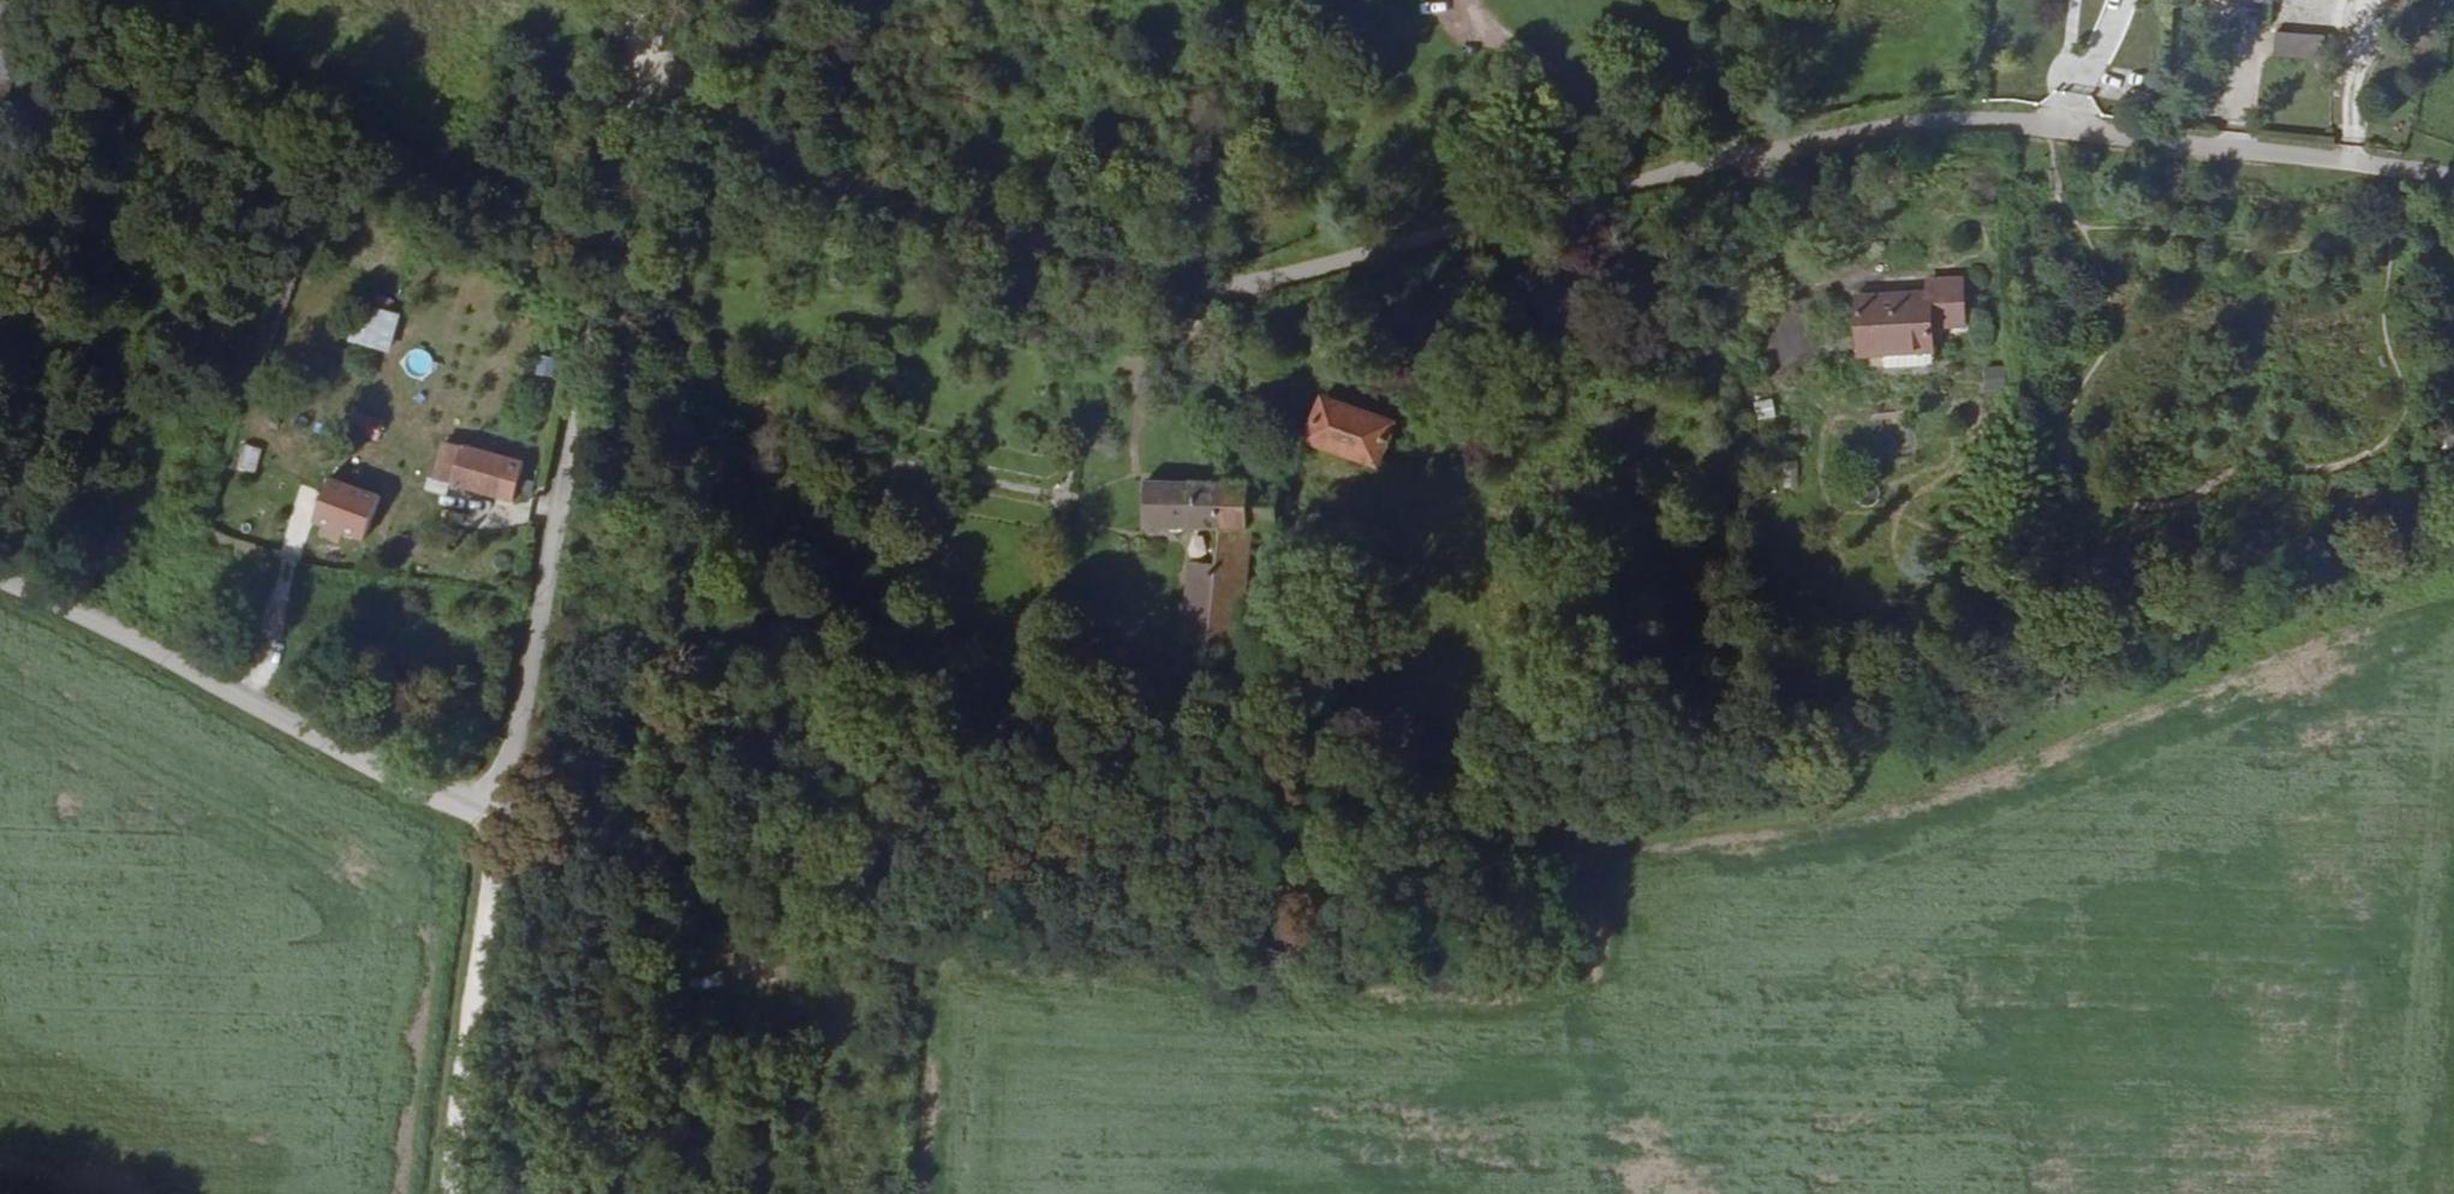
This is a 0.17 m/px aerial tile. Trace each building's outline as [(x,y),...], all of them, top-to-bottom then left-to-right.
[(2274,31),(2273,56),(2306,57),(2307,32),(2274,31)] [(1858,349),(1929,345),(1927,327),(1961,326),(1959,279),(1924,279),(1925,301),(1856,303),(1858,349)] [(388,352),(399,314),(358,303),(347,341),(388,352)] [(2006,390),(2003,364),(1984,366),(1987,392),(2006,390)] [(1752,396),(1755,419),(1774,416),(1771,394),(1752,396)] [(1325,407),(1309,448),(1343,461),(1357,466),(1391,478),(1405,436),(1325,407)] [(356,413),(353,434),(378,438),(382,417),(356,413)] [(255,473),(260,449),(242,445),(236,469),(255,473)] [(1781,486),(1795,486),(1797,460),(1782,460),(1781,486)] [(1357,466),(1343,461),(1341,468),(1355,472),(1357,466)] [(445,476),(431,510),(471,526),(484,493),(445,476)] [(365,538),(380,495),(327,477),(312,520),(365,538)] [(1218,533),(1223,495),(1160,492),(1157,537),(1218,539),(1218,533)] [(1207,650),(1205,671),(1236,674),(1250,536),(1277,537),(1279,496),(1249,495),(1223,495),(1218,533),(1218,539),(1215,572),(1210,622),(1207,648),(1207,650)] [(1210,622),(1215,572),(1192,571),(1186,646),(1207,648),(1210,622)] [(1156,629),(1133,626),(1132,632),(1155,635),(1156,629)]
